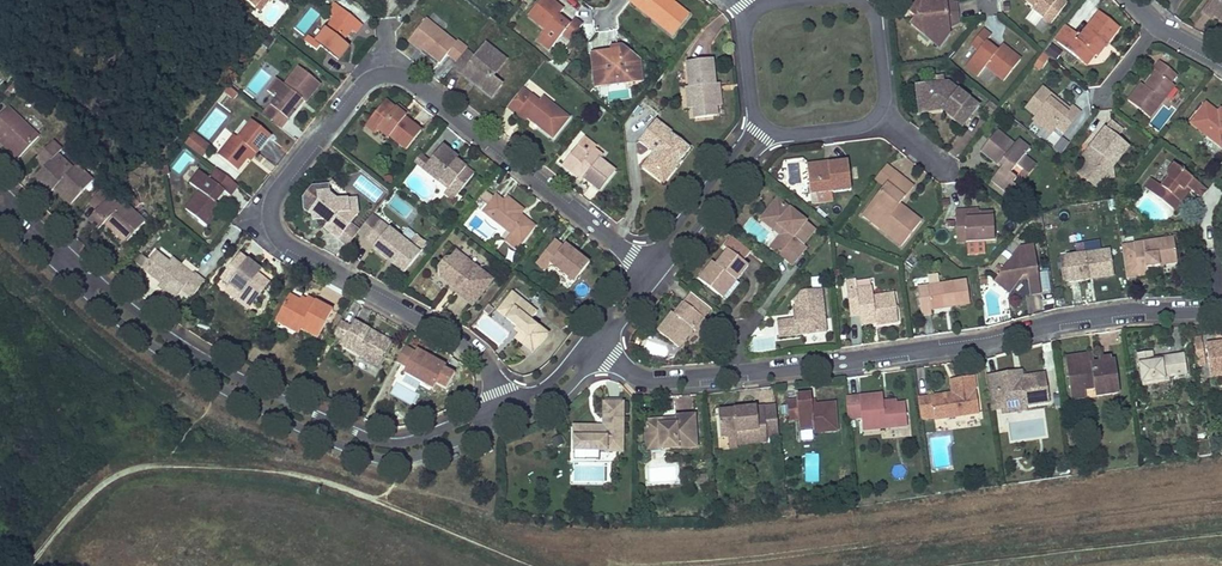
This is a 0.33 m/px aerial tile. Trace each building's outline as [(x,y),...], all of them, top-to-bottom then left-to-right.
[(255,8),(260,11),(269,0),(261,0),(255,8)] [(263,13),(277,22),(287,5),(278,0),(271,0),(263,13)] [(569,25),(558,16),(563,9),(551,0),(540,0),(528,15),(546,30),(538,40),(550,50),(563,34),(570,40),(582,25),(574,19),(569,25)] [(644,1),(638,8),(673,35),(689,15),(673,2),(670,0),(643,0),(644,1)] [(910,12),(916,18),(911,24),(939,47),(949,34),(949,29),(948,24),(958,23),(956,3),(946,5),(946,0),(920,0),(910,12)] [(1066,4),(1061,0),(1025,0),(1034,7),(1032,10),(1051,24),(1066,4)] [(1204,12),(1212,19),(1215,15),(1221,21),(1221,0),(1213,0),(1204,12)] [(356,33),(362,25),(335,3),(326,14),(333,19),(316,42),(309,36),(305,41),(317,51),(320,46),(338,60),(349,46),(343,41),(352,30),(356,33)] [(290,31),(303,40),(321,15),(308,6),(290,31)] [(1097,56),(1119,28),(1099,12),(1077,40),(1074,38),(1076,36),(1067,29),(1057,42),(1078,59),(1087,48),(1094,54),(1097,56)] [(457,41),(455,43),(425,19),(410,39),(423,50),(440,63),(448,54),(457,62),(466,50),(467,49),(457,41)] [(1067,29),(1064,27),(1054,39),(1057,42),(1067,29)] [(983,30),(971,44),(978,50),(965,67),(978,76),(986,66),(1004,81),(1020,60),(1002,45),(997,52),(985,42),(990,36),(983,30)] [(421,52),(423,50),(410,39),(407,42),(421,52)] [(493,76),(505,60),(486,45),(475,58),(466,50),(457,62),(453,67),(463,75),(464,73),(476,83),(475,84),(491,97),(502,84),(493,76)] [(1052,46),(1047,53),(1057,60),(1062,54),(1052,46)] [(592,55),(595,86),(596,87),(609,85),(608,80),(625,78),(626,83),(641,81),(639,62),(621,47),(617,47),(617,52),(612,52),(592,55)] [(1086,64),(1094,54),(1087,48),(1078,59),(1086,64)] [(1049,59),(1042,55),(1034,66),(1040,71),(1049,59)] [(715,85),(715,84),(712,59),(686,62),(689,87),(686,87),(687,98),(692,98),(693,108),(694,118),(713,116),(712,107),(716,107),(715,95),(710,95),(709,85),(715,85)] [(1171,83),(1176,75),(1160,62),(1153,70),(1155,72),(1144,87),(1141,84),(1128,101),(1150,118),(1175,86),(1171,83)] [(264,64),(244,90),(255,99),(276,74),(264,64)] [(305,102),(320,84),(299,67),(284,85),(277,79),(267,91),(276,98),(270,105),(288,120),(294,112),(292,110),(301,99),(303,101),(305,102)] [(475,84),(476,83),(464,73),(463,75),(475,84)] [(945,87),(955,95),(958,91),(947,83),(936,84),(936,88),(945,87)] [(716,107),(721,106),(718,84),(715,84),(715,85),(709,85),(710,95),(715,95),(716,107)] [(962,126),(977,106),(958,91),(955,95),(945,87),(936,88),(936,84),(916,87),(918,102),(926,108),(937,107),(941,110),(962,126)] [(228,87),(224,91),(234,99),(237,94),(228,87)] [(522,88),(509,104),(527,118),(553,138),(569,117),(542,97),(538,101),(522,88)] [(1072,107),(1069,110),(1066,113),(1051,101),(1054,97),(1043,89),(1026,109),(1037,117),(1034,121),(1051,134),(1055,128),(1059,123),(1067,129),(1079,113),(1072,107)] [(1066,113),(1069,110),(1054,97),(1051,101),(1066,113)] [(303,101),(301,99),(292,110),(294,112),(303,101)] [(395,108),(385,100),(370,119),(390,135),(389,137),(390,137),(406,150),(421,131),(405,118),(406,117),(395,108)] [(926,108),(918,102),(920,113),(941,110),(937,107),(926,108)] [(1221,148),(1221,116),(1218,113),(1206,103),(1190,123),(1221,148)] [(524,121),(527,118),(509,104),(507,107),(524,121)] [(288,120),(270,105),(263,114),(281,129),(288,120)] [(409,114),(398,105),(395,108),(406,117),(409,114)] [(39,137),(8,108),(0,116),(0,137),(2,139),(13,149),(10,152),(18,159),(39,137)] [(389,137),(390,135),(370,119),(365,125),(376,134),(378,131),(388,139),(390,137),(389,137)] [(256,154),(270,136),(252,121),(238,138),(234,136),(218,155),(237,170),(246,158),(252,151),(256,154)] [(655,176),(663,166),(667,168),(675,157),(680,161),(690,148),(670,133),(655,121),(639,141),(650,149),(655,143),(659,146),(654,153),(643,167),(655,176)] [(1105,128),(1117,137),(1122,130),(1110,121),(1105,128)] [(1059,123),(1055,128),(1063,134),(1067,129),(1059,123)] [(1105,128),(1089,148),(1094,152),(1091,156),(1083,157),(1084,166),(1086,182),(1102,179),(1113,177),(1112,168),(1129,147),(1117,137),(1105,128)] [(1008,194),(1015,186),(1013,183),(1016,179),(1010,174),(1016,166),(1023,171),(1024,171),(1031,162),(1024,156),(1029,149),(1018,140),(1014,145),(996,131),(980,151),(993,161),(999,160),(1004,164),(1001,168),(991,181),(1008,194)] [(198,138),(191,133),(183,143),(190,148),(198,138)] [(208,146),(198,138),(190,148),(200,156),(208,146)] [(13,149),(2,139),(0,141),(0,142),(10,152),(13,149)] [(76,164),(73,168),(67,174),(51,159),(57,153),(61,149),(52,141),(36,158),(44,167),(35,176),(51,191),(55,187),(72,203),(93,180),(76,164)] [(650,149),(654,153),(659,146),(655,143),(650,149)] [(456,160),(458,158),(442,146),(429,162),(420,155),(414,162),(439,182),(440,180),(450,187),(458,194),(474,174),(460,164),(459,166),(454,163),(456,160)] [(600,191),(615,172),(600,160),(602,156),(594,149),(591,153),(590,155),(577,146),(562,165),(577,177),(581,173),(585,176),(583,178),(584,179),(600,191)] [(1091,156),(1094,152),(1089,148),(1083,157),(1091,156)] [(250,161),(256,154),(252,151),(246,158),(250,161)] [(73,168),(57,153),(51,159),(67,174),(73,168)] [(680,161),(675,157),(667,168),(663,166),(655,176),(663,183),(680,161)] [(807,168),(810,195),(832,192),(851,190),(848,160),(828,163),(828,165),(807,168)] [(1016,179),(1022,184),(1036,166),(1031,162),(1024,171),(1023,171),(1016,179)] [(875,179),(884,187),(895,172),(886,165),(875,179)] [(1201,198),(1207,190),(1174,165),(1167,173),(1168,178),(1162,187),(1155,182),(1148,191),(1174,210),(1179,204),(1178,200),(1182,196),(1185,195),(1188,192),(1186,191),(1188,189),(1190,190),(1201,198)] [(1077,175),(1086,182),(1084,166),(1077,175)] [(199,171),(189,183),(200,191),(185,209),(206,226),(221,207),(215,202),(224,191),(230,196),(237,186),(223,174),(217,170),(210,179),(199,171)] [(883,224),(879,228),(901,246),(921,221),(902,207),(902,208),(898,205),(899,204),(904,198),(895,191),(904,179),(895,172),(884,187),(866,210),(883,224)] [(895,191),(904,198),(913,187),(904,179),(895,191)] [(1095,189),(1102,179),(1086,182),(1095,189)] [(1148,191),(1155,182),(1151,179),(1145,188),(1148,191)] [(450,187),(440,180),(439,182),(448,189),(445,193),(454,200),(458,194),(450,187)] [(314,198),(304,209),(313,216),(314,221),(324,220),(329,224),(325,229),(340,240),(350,228),(350,227),(348,225),(358,213),(356,199),(337,201),(329,195),(327,186),(313,188),(314,198)] [(314,198),(313,188),(304,199),(304,209),(314,198)] [(125,243),(145,222),(136,214),(124,202),(120,207),(101,189),(89,202),(98,210),(88,221),(99,231),(104,224),(107,221),(111,225),(108,228),(125,243)] [(504,202),(496,196),(494,198),(484,191),(479,198),(488,205),(483,212),(510,233),(522,243),(535,226),(520,215),(523,210),(507,198),(504,202)] [(811,204),(833,201),(832,192),(810,195),(811,204)] [(777,199),(765,214),(785,231),(781,235),(789,242),(778,255),(791,266),(806,247),(803,244),(815,229),(777,199)] [(141,209),(136,214),(145,222),(149,218),(141,209)] [(883,224),(866,210),(862,215),(879,228),(883,224)] [(955,211),(957,243),(995,240),(993,212),(978,213),(966,214),(966,210),(955,211)] [(781,235),(785,231),(765,214),(761,219),(781,235)] [(374,246),(373,248),(387,260),(389,257),(394,261),(392,263),(404,273),(420,254),(419,253),(408,245),(381,223),(367,240),(374,246)] [(347,246),(357,234),(352,230),(350,228),(340,240),(347,246)] [(517,248),(522,243),(510,233),(506,239),(517,248)] [(416,235),(408,245),(419,253),(427,244),(416,235)] [(778,255),(789,242),(781,235),(770,249),(778,255)] [(751,252),(732,237),(724,247),(728,250),(716,265),(712,262),(698,279),(722,298),(723,297),(726,300),(739,283),(736,281),(748,266),(743,262),(751,252)] [(1122,245),(1126,279),(1138,277),(1148,276),(1147,268),(1159,266),(1177,264),(1173,237),(1133,243),(1122,245)] [(573,283),(589,263),(565,244),(563,246),(555,239),(535,264),(545,271),(550,264),(573,283)] [(1086,253),(1101,251),(1100,244),(1097,242),(1087,244),(1085,246),(1086,253)] [(1041,293),(1034,245),(1020,247),(994,283),(1009,293),(1019,280),(1022,276),(1027,275),(1028,279),(1030,295),(1041,293)] [(1113,271),(1110,250),(1101,251),(1086,253),(1065,256),(1069,280),(1069,282),(1090,279),(1089,275),(1113,271)] [(162,280),(160,283),(158,286),(175,299),(182,290),(192,297),(204,281),(194,274),(193,276),(190,279),(178,269),(180,266),(171,259),(169,262),(156,252),(149,260),(147,263),(148,273),(157,280),(159,277),(162,280)] [(452,259),(449,262),(445,260),(439,267),(441,278),(450,285),(452,283),(459,288),(457,291),(456,293),(472,306),(492,280),(456,253),(452,259)] [(147,263),(149,260),(142,255),(136,263),(143,269),(147,263)] [(240,255),(222,279),(231,287),(252,303),(268,283),(258,274),(252,270),(254,266),(240,255)] [(1063,280),(1069,280),(1065,256),(1059,257),(1063,280)] [(193,276),(180,266),(178,269),(190,279),(193,276)] [(254,266),(252,270),(258,274),(260,271),(254,266)] [(1113,271),(1089,275),(1090,279),(1114,276),(1113,271)] [(970,304),(966,280),(927,286),(928,292),(918,293),(922,315),(932,314),(931,309),(930,305),(950,302),(950,307),(970,304)] [(846,282),(849,304),(858,303),(860,315),(861,322),(876,320),(876,324),(876,325),(898,322),(894,294),(873,297),(872,288),(857,290),(856,281),(846,282)] [(457,291),(459,288),(452,283),(450,285),(457,291)] [(252,303),(231,287),(227,293),(248,309),(252,303)] [(794,300),(795,307),(796,314),(798,314),(798,317),(793,317),(794,319),(777,321),(779,337),(826,332),(821,289),(802,291),(794,300)] [(533,352),(548,334),(531,320),(537,313),(512,293),(497,311),(516,326),(521,330),(519,333),(514,338),(533,352)] [(701,316),(708,307),(690,293),(683,303),(685,304),(676,316),(674,314),(672,312),(657,331),(678,348),(692,329),(701,336),(710,323),(704,319),(701,316)] [(290,295),(275,321),(289,329),(291,324),(301,330),(317,339),(333,310),(316,301),(308,296),(306,299),(305,303),(300,300),(290,295)] [(676,316),(685,304),(683,303),(674,314),(676,316)] [(850,316),(860,315),(858,303),(849,304),(850,316)] [(712,309),(708,307),(701,316),(704,319),(712,309)] [(344,340),(351,327),(342,322),(335,335),(344,340)] [(344,340),(341,345),(378,365),(391,342),(374,332),(372,336),(368,334),(370,330),(354,322),(351,327),(344,340)] [(298,334),(301,330),(291,324),(289,329),(298,334)] [(1221,345),(1221,342),(1206,344),(1209,369),(1221,367),(1221,344),(1221,345)] [(1204,357),(1202,344),(1195,345),(1196,358),(1204,357)] [(444,368),(446,365),(417,349),(415,352),(405,346),(396,362),(407,368),(404,373),(433,389),(435,384),(446,389),(455,374),(444,368)] [(1187,374),(1184,354),(1161,357),(1161,361),(1153,362),(1152,359),(1151,352),(1137,354),(1141,379),(1154,377),(1155,383),(1169,381),(1168,377),(1187,374)] [(1093,363),(1091,354),(1083,355),(1077,356),(1066,357),(1067,362),(1078,360),(1077,357),(1084,356),(1093,363)] [(1118,393),(1113,361),(1111,361),(1100,363),(1093,364),(1093,363),(1084,356),(1077,357),(1078,360),(1067,362),(1071,392),(1084,390),(1096,389),(1097,396),(1118,393)] [(1197,365),(1205,364),(1204,357),(1196,358),(1197,365)] [(1209,369),(1210,378),(1221,376),(1221,367),(1209,369)] [(1048,402),(1044,374),(1022,377),(1016,378),(1015,372),(986,377),(991,411),(1002,409),(1003,409),(1002,402),(1023,399),(1024,406),(1025,406),(1048,402)] [(979,413),(974,376),(954,379),(956,396),(932,400),(932,396),(918,398),(921,420),(928,419),(927,414),(934,413),(934,418),(935,420),(979,413)] [(932,400),(956,396),(954,379),(950,380),(952,393),(932,396),(932,400)] [(1072,400),(1085,398),(1084,390),(1071,392),(1072,400)] [(837,431),(834,403),(815,405),(812,405),(812,401),(811,394),(797,395),(797,400),(787,401),(789,420),(799,419),(799,429),(813,427),(814,433),(837,431)] [(907,426),(905,403),(896,404),(889,404),(889,407),(884,408),(883,401),(882,394),(846,397),(848,417),(861,415),(861,418),(863,431),(907,426)] [(1003,414),(1026,411),(1025,406),(1024,406),(1023,399),(1002,402),(1003,409),(1002,409),(1003,414)] [(604,403),(604,427),(574,426),(574,441),(584,441),(584,451),(622,451),(622,403),(604,403)] [(767,442),(767,437),(779,436),(776,405),(739,409),(739,413),(734,414),(734,409),(718,411),(721,438),(728,437),(736,436),(737,445),(767,442)] [(696,447),(694,415),(675,416),(675,419),(675,424),(668,424),(668,420),(645,421),(647,444),(660,443),(661,449),(696,447)] [(737,445),(736,436),(728,437),(729,449),(738,448),(737,445)] [(574,451),(584,451),(584,441),(574,441),(574,451)] [(490,444),(478,449),(481,456),(493,451),(490,444)]
